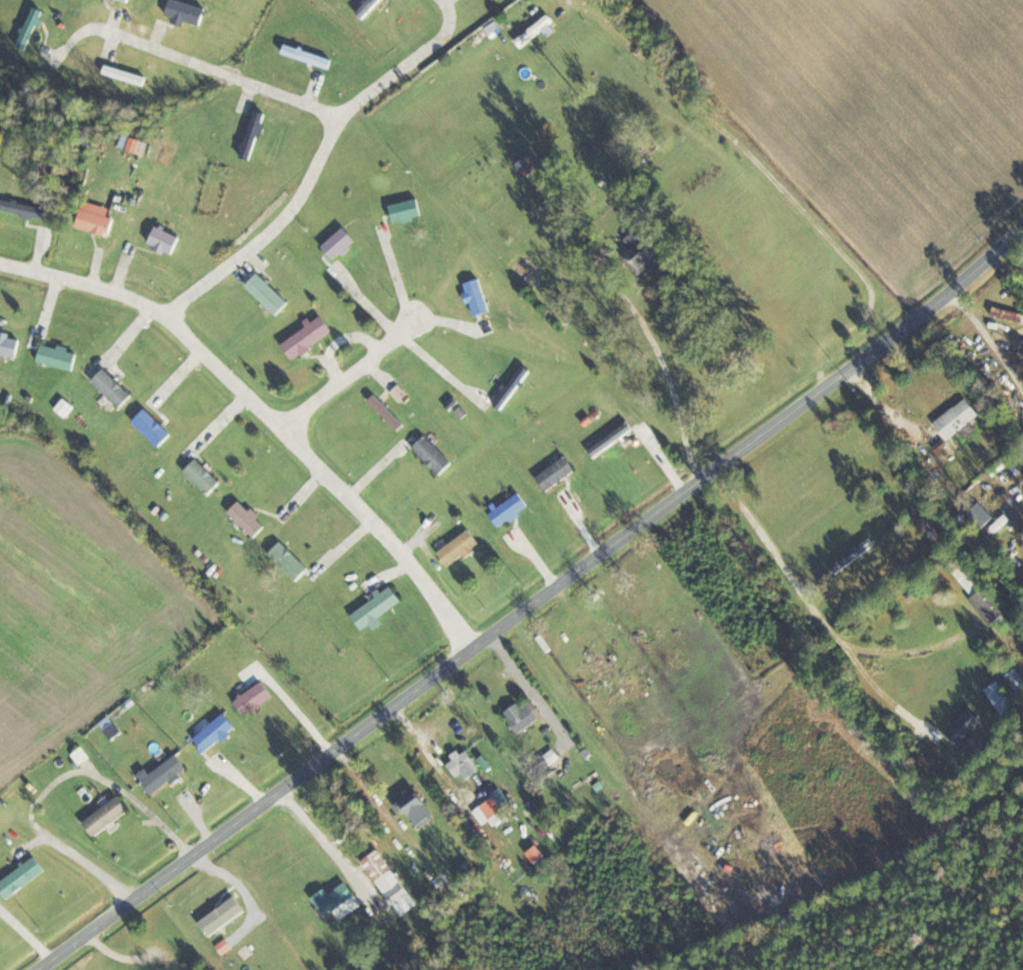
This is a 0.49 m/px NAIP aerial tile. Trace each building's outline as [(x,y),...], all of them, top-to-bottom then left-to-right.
[(211,7),(188,0),(173,0),(169,14),(205,25),(211,7)] [(30,48),(46,11),(39,7),(22,45),(30,48)] [(556,19),(550,13),(523,38),(529,44),(556,19)] [(285,54),(333,68),(336,57),(288,42),(285,54)] [(151,76),(111,65),(108,74),(148,85),(151,76)] [(255,160),(268,112),(257,109),(244,157),(255,160)] [(396,222),(425,216),(422,198),(392,204),(396,222)] [(3,206),(50,218),(52,210),(5,199),(3,206)] [(112,234),(117,216),(84,209),(80,226),(112,234)] [(183,235),(157,226),(151,244),(177,253),(183,235)] [(634,248),(628,254),(648,272),(668,250),(641,226),(627,241),(634,248)] [(359,240),(348,227),(325,245),(337,259),(359,240)] [(531,283),(544,273),(535,260),(522,270),(531,283)] [(248,285),(281,315),(293,301),(261,272),(248,285)] [(494,311),(484,278),(468,283),(478,315),(494,311)] [(285,345),(297,360),(337,330),(324,314),(310,324),(311,325),(285,345)] [(18,357),(23,340),(0,334),(0,352),(18,357)] [(40,360),(75,371),(80,354),(45,343),(40,360)] [(534,371),(526,365),(496,403),(504,410),(534,371)] [(136,395),(107,367),(94,380),(122,409),(136,395)] [(409,424),(379,395),(373,401),(403,430),(409,424)] [(979,429),(975,419),(983,416),(975,400),(940,417),(950,439),(967,431),(968,434),(979,429)] [(175,433),(149,407),(135,421),(161,447),(175,433)] [(590,449),(597,459),(637,429),(630,419),(590,449)] [(414,447),(443,476),(456,462),(428,434),(414,447)] [(549,492),(580,471),(570,455),(539,477),(549,492)] [(224,482),(199,457),(186,470),(210,496),(224,482)] [(502,528),(532,505),(522,491),(492,514),(502,528)] [(257,538),(269,526),(243,500),(231,512),(257,538)] [(441,552),(452,567),(483,543),(472,528),(441,552)] [(878,544),(871,536),(835,567),(842,575),(878,544)] [(299,582),(312,569),(284,540),(270,553),(299,582)] [(991,583),(969,555),(954,567),(976,595),(991,583)] [(1002,621),(1006,627),(1019,617),(995,584),(975,599),(996,626),(1002,621)] [(384,617),(406,601),(396,586),(355,615),(366,631),(375,625),(379,630),(388,623),(384,617)] [(1022,691),(1022,670),(1021,667),(1011,674),(1022,691)] [(988,688),(1006,714),(1020,705),(1001,679),(988,688)] [(276,695),(265,680),(237,701),(248,716),(276,695)] [(512,718),(523,733),(544,716),(533,702),(512,718)] [(239,726),(228,712),(196,738),(207,752),(239,726)] [(472,767),(476,773),(484,768),(470,747),(449,761),(459,776),(472,767)] [(149,768),(141,775),(157,794),(190,766),(179,753),(154,774),(149,768)] [(558,769),(544,753),(529,765),(543,782),(558,769)] [(398,805),(405,813),(409,809),(425,827),(440,812),(418,788),(398,805)] [(86,823),(98,838),(132,809),(120,794),(86,823)] [(366,859),(405,916),(422,904),(383,847),(366,859)] [(49,869),(38,855),(0,884),(0,887),(10,899),(49,869)] [(365,904),(348,882),(319,903),(330,917),(338,911),(344,920),(365,904)]
